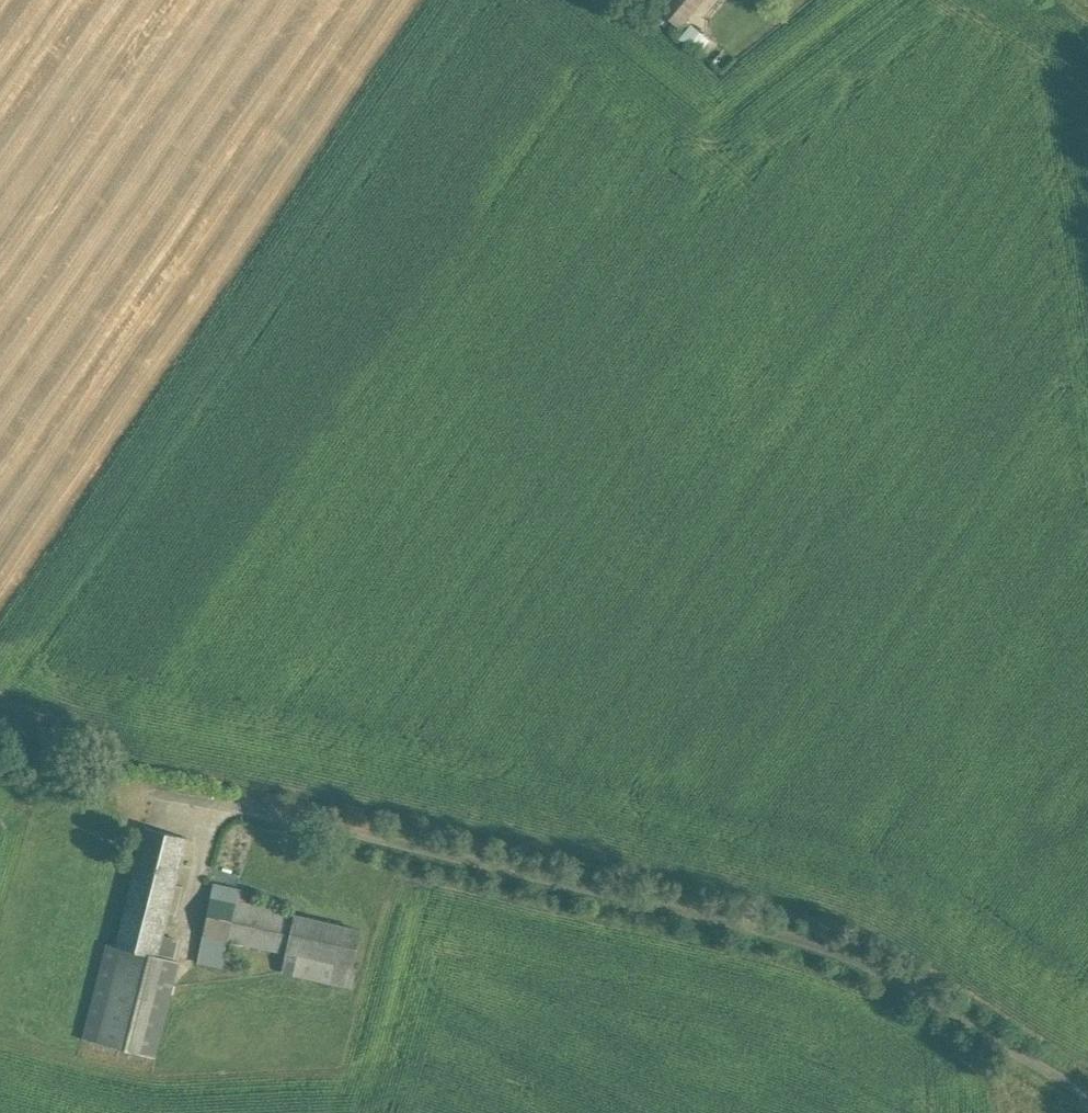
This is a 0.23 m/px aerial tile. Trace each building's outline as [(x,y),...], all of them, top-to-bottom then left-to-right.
[(648,12),(663,24),(668,18),(680,26),(704,0),(654,0),(651,3),(654,5),(648,12)] [(163,935),(187,837),(147,827),(117,946),(108,943),(84,1039),(159,1058),(175,983),(180,961),(173,960),(179,939),(163,935)] [(364,931),(360,930),(246,903),(249,891),(214,883),(196,961),(230,969),(236,942),(287,954),(283,973),(349,988),(353,989),(364,931)]
